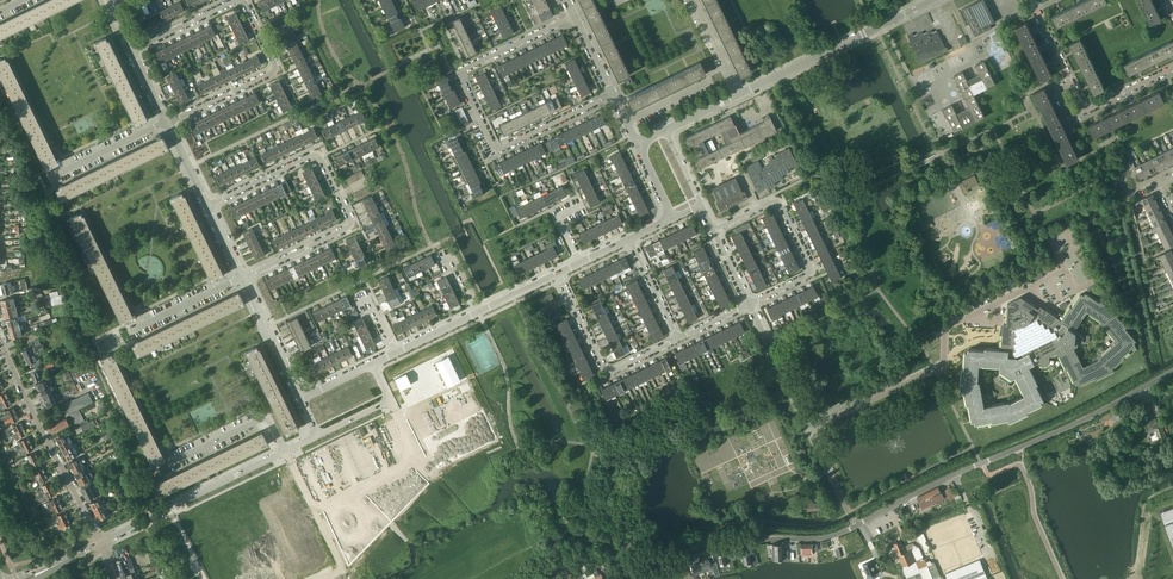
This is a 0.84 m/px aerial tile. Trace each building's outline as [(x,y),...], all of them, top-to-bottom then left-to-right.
[(270,7),(267,0),(263,0),(259,2),(263,11),(270,7)] [(381,4),(383,9),(393,4),(392,0),(388,0),(381,4)] [(419,0),(413,0),(418,10),(423,7),(419,0)] [(546,0),(545,0),(523,0),(535,24),(553,15),(546,0)] [(716,0),(712,0),(704,4),(713,22),(724,17),(716,0)] [(962,9),(971,28),(975,36),(992,28),(990,24),(995,22),(984,0),(980,0),(962,9)] [(1076,4),(1069,8),(1074,19),(1091,10),(1086,0),(1085,0),(1076,4)] [(1091,10),(1108,2),(1107,0),(1086,0),(1091,10)] [(180,2),(173,5),(177,14),(184,11),(180,2)] [(503,2),(490,9),(492,14),(502,9),(500,6),(504,4),(503,2)] [(602,20),(594,2),(582,7),(591,25),(602,20)] [(1152,2),(1141,7),(1150,24),(1161,19),(1152,2)] [(393,4),(383,9),(386,13),(395,8),(396,9),(398,8),(397,6),(395,7),(393,4)] [(173,5),(166,8),(171,17),(177,14),(173,5)] [(166,8),(160,11),(164,20),(171,17),(166,8)] [(395,8),(386,13),(388,18),(398,13),(396,9),(395,8)] [(1069,8),(1059,12),(1052,16),(1057,27),(1074,19),(1069,8)] [(502,9),(492,14),(494,18),(504,14),(504,12),(502,9)] [(160,11),(153,14),(158,23),(164,20),(160,11)] [(504,14),(494,18),(497,23),(506,18),(505,15),(507,14),(505,11),(504,12),(504,14)] [(236,13),(227,17),(230,24),(239,20),(236,13)] [(398,13),(388,18),(390,22),(400,17),(399,16),(398,13)] [(153,14),(146,18),(151,27),(158,23),(153,14)] [(400,17),(390,22),(392,27),(402,22),(401,18),(402,18),(401,15),(399,16),(400,17)] [(459,17),(449,22),(451,28),(462,23),(465,21),(462,15),(459,17)] [(733,35),(724,17),(713,22),(722,40),(727,38),(733,35)] [(146,18),(140,21),(144,30),(151,27),(146,18)] [(506,18),(497,23),(499,28),(509,23),(509,24),(511,23),(510,21),(508,22),(506,18)] [(239,20),(230,24),(233,31),(242,26),(239,20)] [(611,38),(602,20),(591,25),(600,44),(605,41),(611,38)] [(209,26),(206,28),(211,38),(216,35),(212,28),(214,27),(212,22),(210,23),(209,22),(208,23),(209,26)] [(402,22),(392,27),(395,32),(408,25),(407,24),(404,25),(402,22)] [(1021,25),(1019,25),(1015,28),(1023,45),(1034,40),(1031,32),(1030,30),(1029,30),(1026,22),(1021,25)] [(465,28),(462,23),(451,28),(454,34),(465,28)] [(509,23),(499,28),(501,32),(511,27),(509,24),(509,23)] [(242,26),(233,31),(237,37),(246,33),(242,26)] [(511,27),(501,32),(503,37),(517,31),(516,29),(513,31),(511,27)] [(206,40),(201,30),(203,29),(202,29),(202,28),(199,29),(200,31),(197,32),(202,42),(206,40)] [(206,28),(202,29),(203,29),(201,30),(206,40),(211,38),(206,28)] [(468,34),(465,28),(454,34),(457,40),(468,34)] [(945,47),(938,32),(934,34),(932,30),(927,32),(927,34),(924,35),(922,31),(917,34),(918,35),(914,37),(912,33),(907,35),(917,55),(916,55),(920,64),(948,50),(946,47),(945,47)] [(567,44),(561,31),(559,32),(561,35),(558,37),(562,47),(567,44)] [(202,42),(197,32),(193,34),(192,32),(190,33),(191,35),(192,34),(197,44),(202,42)] [(246,33),(237,37),(240,44),(249,40),(246,33)] [(191,35),(187,37),(192,47),(197,44),(192,34),(191,35)] [(471,40),(468,34),(457,40),(460,45),(471,40)] [(733,35),(727,38),(722,40),(731,59),(736,56),(742,53),(733,35)] [(967,42),(964,36),(958,39),(961,45),(967,42)] [(142,110),(125,76),(106,37),(95,42),(136,125),(148,119),(143,109),(142,110)] [(192,47),(187,37),(184,38),(183,37),(181,38),(182,40),(183,39),(188,49),(192,47)] [(558,49),(553,39),(554,39),(553,37),(551,38),(552,40),(548,41),(553,51),(558,49)] [(558,37),(554,39),(553,39),(558,49),(562,47),(558,37)] [(611,38),(605,41),(600,44),(609,62),(614,59),(620,56),(611,38)] [(1080,38),(1069,44),(1078,61),(1088,55),(1080,38)] [(182,40),(178,41),(183,51),(188,49),(183,39),(182,40)] [(474,46),(471,40),(460,45),(463,51),(474,46)] [(1034,40),(1023,45),(1032,63),(1043,57),(1039,50),(1040,50),(1039,47),(1038,47),(1034,40)] [(1157,47),(1163,58),(1172,53),(1172,40),(1157,47)] [(174,41),(172,42),(172,44),(169,46),(174,56),(179,53),(174,44),(175,43),(174,41)] [(178,41),(175,43),(174,44),(179,53),(183,51),(178,41)] [(287,45),(291,55),(296,53),(294,50),(299,48),(298,46),(299,45),(297,41),(287,45)] [(553,51),(548,41),(545,43),(544,41),(542,42),(542,44),(543,44),(544,44),(549,53),(553,51)] [(967,56),(951,64),(961,85),(962,88),(968,99),(1012,78),(994,43),(967,56)] [(543,44),(542,44),(539,46),(544,56),(549,53),(544,44),(543,44)] [(169,46),(166,47),(165,46),(162,47),(163,49),(164,48),(169,58),(174,56),(169,46)] [(476,52),(474,46),(463,51),(466,57),(476,52)] [(535,46),(532,47),(533,49),(530,50),(535,60),(540,58),(535,48),(536,48),(535,46)] [(544,56),(539,46),(536,48),(535,48),(540,58),(544,56)] [(1157,47),(1141,55),(1147,66),(1163,58),(1157,47)] [(163,49),(160,50),(165,60),(169,58),(164,48),(163,49)] [(296,53),(291,55),(295,62),(304,57),(304,58),(305,57),(303,53),(302,53),(299,48),(294,50),(296,53)] [(160,50),(156,52),(155,49),(153,49),(160,63),(165,60),(160,50)] [(530,50),(527,52),(526,50),(523,51),(524,53),(525,53),(530,62),(535,60),(530,50)] [(525,53),(524,53),(521,55),(526,65),(530,62),(525,53)] [(742,53),(736,56),(731,59),(740,77),(751,71),(742,53)] [(256,55),(252,57),(252,58),(247,60),(249,65),(253,64),(254,68),(261,65),(256,55)] [(521,67),(516,57),(517,56),(516,55),(514,56),(515,58),(512,59),(517,69),(521,67)] [(526,65),(521,55),(517,56),(516,57),(521,67),(526,65)] [(1088,55),(1078,61),(1086,77),(1096,72),(1088,55)] [(1141,55),(1124,64),(1129,74),(1147,66),(1141,55)] [(620,56),(614,59),(609,62),(618,80),(629,75),(620,56)] [(28,104),(5,57),(0,59),(0,74),(46,169),(59,163),(62,162),(58,154),(53,156),(28,104)] [(304,57),(295,62),(298,68),(307,64),(304,58),(304,57)] [(1043,57),(1032,63),(1041,81),(1052,75),(1048,68),(1048,67),(1047,65),(1043,57)] [(517,69),(512,59),(508,61),(507,59),(505,61),(506,62),(507,62),(512,71),(517,69)] [(574,59),(565,63),(568,70),(577,65),(574,59)] [(247,60),(245,61),(244,61),(240,63),(240,64),(245,73),(254,68),(253,64),(249,65),(247,60)] [(507,74),(502,64),(499,65),(497,62),(496,63),(502,76),(507,74)] [(507,62),(506,62),(502,64),(507,74),(512,71),(507,62)] [(699,62),(688,68),(681,71),(687,83),(705,74),(699,62)] [(240,64),(234,67),(238,76),(245,73),(240,64)] [(307,64),(298,68),(301,75),(310,70),(307,64)] [(577,65),(568,70),(571,76),(581,72),(577,65)] [(234,67),(227,70),(232,79),(238,76),(234,67)] [(227,70),(221,73),(225,82),(232,79),(227,70)] [(310,70),(301,75),(304,81),(313,77),(310,70)] [(681,71),(670,77),(663,80),(669,92),(687,83),(681,71)] [(485,72),(475,77),(479,83),(488,79),(485,72)] [(581,72),(571,76),(574,83),(584,79),(581,72)] [(1096,72),(1086,77),(1094,94),(1105,89),(1096,72)] [(176,73),(167,77),(170,84),(179,80),(176,73)] [(221,73),(214,76),(219,85),(225,82),(221,73)] [(450,73),(437,80),(439,84),(449,80),(447,76),(451,75),(450,73)] [(214,75),(210,77),(210,78),(205,81),(207,86),(210,84),(212,89),(219,85),(214,76),(214,75)] [(313,77),(304,81),(309,91),(313,89),(312,86),(317,84),(315,81),(316,81),(314,76),(313,77)] [(630,77),(624,80),(626,85),(633,82),(630,77)] [(488,79),(479,83),(482,90),(491,85),(488,79)] [(584,79),(574,83),(578,90),(587,85),(584,79)] [(179,80),(170,84),(174,91),(183,87),(179,80)] [(449,80),(439,84),(441,89),(451,84),(451,83),(449,80)] [(663,80),(652,85),(645,89),(650,100),(669,92),(663,80)] [(202,81),(197,83),(202,93),(212,89),(210,84),(207,86),(205,81),(202,82),(202,81)] [(270,85),(273,92),(282,88),(279,81),(270,85)] [(451,84),(441,89),(443,94),(453,89),(452,85),(454,85),(452,82),(451,83),(451,84)] [(313,89),(309,91),(312,98),(322,93),(320,88),(319,89),(317,84),(312,86),(313,89)] [(491,85),(482,90),(485,96),(494,92),(491,85)] [(587,85),(578,90),(581,96),(590,92),(587,85)] [(183,87),(174,91),(177,98),(186,93),(183,87)] [(1044,87),(1033,93),(1041,111),(1053,105),(1049,98),(1049,97),(1048,95),(1044,87)] [(282,88),(273,92),(276,99),(286,94),(282,88)] [(254,93),(250,95),(255,105),(260,103),(253,89),(252,90),(254,93)] [(453,89),(443,94),(446,98),(456,93),(456,95),(458,94),(457,91),(455,92),(453,89)] [(645,89),(634,94),(626,98),(632,109),(650,100),(645,89)] [(1151,94),(1148,95),(1149,96),(1141,100),(1147,111),(1164,102),(1162,97),(1161,96),(1159,91),(1151,95),(1151,94)] [(494,92),(485,96),(488,103),(498,99),(494,92)] [(935,98),(930,101),(946,134),(968,123),(953,92),(936,100),(935,98)] [(186,93),(177,98),(180,104),(189,100),(186,93)] [(448,103),(458,98),(456,95),(456,93),(446,98),(448,103)] [(286,94),(276,99),(280,105),(289,101),(286,94)] [(246,95),(244,96),(244,98),(241,99),(246,109),(251,107),(246,97),(247,97),(246,95)] [(250,95),(247,97),(246,97),(251,107),(255,105),(250,95)] [(557,96),(551,99),(556,110),(562,107),(557,96)] [(450,108),(464,101),(463,100),(460,101),(458,98),(448,103),(445,104),(448,109),(450,108)] [(246,109),(241,99),(238,101),(237,100),(234,101),(235,102),(237,102),(241,112),(246,109)] [(498,99),(488,103),(492,110),(501,105),(498,99)] [(556,110),(551,99),(545,102),(551,113),(556,110)] [(1133,103),(1131,104),(1123,108),(1129,119),(1147,111),(1141,100),(1134,103),(1133,103)] [(289,101),(280,105),(283,112),(292,108),(289,101)] [(235,102),(232,104),(237,114),(241,112),(237,102),(235,102)] [(551,113),(545,102),(540,105),(545,116),(551,113)] [(232,116),(227,106),(228,106),(228,104),(225,105),(226,107),(222,108),(227,118),(232,116)] [(232,104),(228,106),(227,106),(232,116),(237,114),(232,104)] [(545,116),(540,105),(534,108),(539,118),(545,116)] [(1053,105),(1041,111),(1050,128),(1061,123),(1057,115),(1058,115),(1057,112),(1056,113),(1053,105)] [(222,108),(219,110),(218,109),(216,110),(217,111),(218,111),(223,121),(227,118),(222,108)] [(539,118),(534,108),(528,110),(533,121),(539,118)] [(1116,111),(1113,112),(1113,113),(1106,117),(1111,128),(1129,119),(1123,108),(1116,112),(1116,111)] [(361,110),(355,114),(359,123),(366,119),(361,110)] [(533,121),(528,110),(522,113),(527,124),(533,121)] [(217,111),(213,113),(218,123),(223,121),(218,111),(217,111)] [(214,125),(209,115),(210,115),(210,114),(209,113),(207,114),(207,116),(204,117),(209,127),(214,125)] [(213,113),(210,114),(210,115),(209,115),(214,125),(218,123),(213,113)] [(527,124),(522,113),(516,116),(522,127),(527,124)] [(355,114),(348,117),(353,126),(359,123),(355,114)] [(601,114),(594,117),(599,127),(606,123),(601,114)] [(762,117),(764,122),(739,134),(730,115),(716,122),(684,138),(688,146),(698,142),(701,149),(702,151),(704,155),(702,156),(695,159),(697,165),(699,167),(699,168),(713,161),(721,157),(743,146),(744,146),(776,130),(768,114),(762,117)] [(522,127),(516,116),(510,119),(516,130),(522,127)] [(209,127),(204,117),(201,119),(200,117),(197,119),(198,120),(199,120),(204,130),(209,127)] [(348,117),(341,120),(346,129),(353,126),(348,117)] [(594,117),(588,120),(592,130),(599,127),(594,117)] [(1096,122),(1088,125),(1088,126),(1093,137),(1111,128),(1106,117),(1098,121),(1098,120),(1095,121),(1096,122)] [(516,130),(510,119),(505,122),(510,133),(516,130)] [(191,123),(190,120),(188,121),(195,134),(200,132),(195,122),(191,123)] [(198,120),(195,122),(200,132),(204,130),(199,120),(198,120)] [(341,120),(335,123),(339,132),(346,129),(341,120)] [(588,120),(581,124),(586,133),(592,130),(588,120)] [(976,121),(969,125),(971,129),(982,124),(979,120),(976,121)] [(510,133),(505,122),(499,125),(504,135),(510,133)] [(335,123),(328,126),(333,136),(339,132),(335,123)] [(1061,123),(1050,128),(1059,146),(1070,141),(1066,133),(1067,133),(1066,130),(1065,131),(1061,123)] [(581,124),(575,127),(579,136),(586,133),(581,124)] [(328,126),(321,130),(326,139),(333,136),(328,126)] [(575,127),(568,130),(572,139),(579,136),(575,127)] [(313,128),(309,130),(309,131),(303,133),(306,138),(309,137),(311,141),(318,138),(313,128)] [(568,130),(561,133),(566,142),(572,139),(568,130)] [(155,141),(111,163),(56,189),(62,200),(117,174),(169,148),(163,136),(161,133),(153,137),(155,141)] [(296,136),(297,137),(301,146),(311,141),(309,137),(306,138),(303,133),(301,134),(301,133),(296,136)] [(561,133),(555,136),(559,146),(566,142),(561,133)] [(448,142),(446,143),(448,147),(451,146),(460,141),(459,138),(462,136),(461,135),(448,141),(448,142)] [(559,146),(555,136),(548,140),(550,143),(553,149),(559,146)] [(297,137),(290,140),(295,149),(301,146),(297,137)] [(375,138),(368,141),(372,150),(379,147),(375,138)] [(545,152),(539,139),(537,140),(539,143),(536,145),(540,155),(545,152)] [(290,140),(284,143),(288,152),(295,149),(290,140)] [(368,141),(361,144),(366,153),(372,150),(368,141)] [(460,141),(451,146),(453,151),(463,146),(463,147),(465,146),(464,144),(462,145),(460,141)] [(1070,141),(1059,146),(1067,164),(1072,161),(1074,161),(1078,158),(1075,151),(1075,150),(1074,148),(1073,148),(1070,141)] [(284,143),(278,146),(282,155),(288,152),(284,143)] [(361,144),(354,147),(359,156),(366,153),(361,144)] [(273,148),(268,151),(270,156),(273,154),(275,158),(282,155),(278,146),(277,145),(273,147),(273,148)] [(532,145),(529,146),(530,148),(526,149),(531,159),(536,157),(531,147),(532,147),(532,145)] [(536,145),(532,147),(531,147),(536,157),(540,155),(536,145)] [(465,150),(463,147),(463,146),(453,151),(455,155),(465,150)] [(354,147),(348,150),(353,159),(359,156),(354,147)] [(788,169),(797,165),(789,148),(784,150),(785,153),(782,155),(780,152),(775,155),(777,158),(774,160),(773,159),(768,161),(770,165),(766,166),(762,168),(758,160),(745,167),(758,193),(764,189),(766,188),(767,189),(776,185),(774,182),(783,178),(781,175),(790,171),(788,169)] [(526,149),(523,151),(522,150),(520,151),(521,152),(522,152),(527,161),(531,159),(526,149)] [(348,150),(341,154),(346,163),(353,159),(348,150)] [(455,161),(467,155),(467,154),(465,150),(455,155),(452,156),(455,161)] [(265,163),(275,158),(273,154),(270,156),(268,151),(266,152),(265,151),(261,153),(265,163)] [(619,151),(610,156),(613,163),(623,158),(619,151)] [(1167,151),(1162,154),(1167,165),(1172,162),(1167,151)] [(527,161),(522,152),(521,152),(517,154),(522,164),(527,161)] [(469,160),(468,156),(469,155),(468,153),(467,154),(467,155),(455,161),(457,166),(469,160)] [(341,154),(335,157),(339,166),(346,163),(341,154)] [(513,154),(511,155),(511,157),(508,158),(513,168),(517,166),(513,156),(514,156),(513,154)] [(517,154),(514,156),(513,156),(517,166),(522,164),(517,154)] [(1162,154),(1156,156),(1162,168),(1167,165),(1162,154)] [(1156,156),(1151,159),(1156,170),(1162,168),(1156,156)] [(255,157),(249,160),(253,169),(260,166),(255,157)] [(508,158),(505,160),(504,159),(501,160),(502,161),(504,161),(508,170),(513,168),(508,158)] [(623,158),(613,163),(617,169),(626,165),(623,158)] [(559,168),(572,162),(571,159),(558,165),(559,168)] [(1151,159),(1146,162),(1151,173),(1156,170),(1151,159)] [(249,160),(242,163),(247,172),(253,169),(249,160)] [(459,170),(472,164),(472,165),(474,165),(473,162),(471,163),(469,160),(457,166),(459,170)] [(503,173),(499,163),(495,165),(494,161),(492,162),(499,175),(503,173)] [(508,170),(504,161),(502,161),(499,163),(503,173),(508,170)] [(1146,162),(1140,164),(1146,176),(1151,173),(1146,162)] [(242,163),(235,167),(240,176),(247,172),(242,163)] [(474,169),(472,165),(472,164),(459,170),(461,175),(474,169)] [(1140,164),(1134,167),(1140,178),(1146,176),(1140,164)] [(626,165),(617,169),(620,176),(629,172),(626,165)] [(235,167),(229,170),(233,179),(240,176),(235,167)] [(303,172),(306,179),(315,175),(312,168),(303,172)] [(463,179),(476,173),(476,172),(474,169),(461,175),(463,179)] [(584,169),(574,173),(578,180),(587,176),(584,169)] [(229,170),(222,173),(227,182),(233,179),(229,170)] [(478,178),(477,175),(478,174),(477,171),(476,172),(476,173),(463,179),(466,184),(468,183),(478,178)] [(629,172),(620,176),(623,183),(632,178),(629,172)] [(222,173),(215,176),(220,185),(227,182),(222,173)] [(962,182),(959,184),(964,194),(968,192),(967,189),(979,183),(974,174),(961,180),(962,182)] [(315,175),(306,179),(309,186),(318,182),(315,175)] [(587,176),(578,180),(581,187),(590,182),(587,176)] [(285,177),(283,178),(285,181),(282,183),(287,193),(291,191),(285,177)] [(741,191),(735,178),(735,177),(712,189),(718,202),(716,203),(720,212),(748,198),(743,190),(741,191)] [(471,187),(481,183),(481,184),(483,183),(482,181),(480,181),(478,178),(468,183),(471,187)] [(632,178),(623,183),(626,189),(636,185),(632,178)] [(318,182),(309,186),(313,193),(322,188),(318,182)] [(590,182),(581,187),(584,193),(593,189),(590,182)] [(278,183),(275,184),(276,186),(273,187),(278,197),(282,195),(277,185),(278,185),(278,184),(278,183)] [(287,193),(282,183),(278,184),(278,185),(277,185),(282,195),(287,193)] [(481,183),(471,187),(473,192),(483,187),(481,184),(481,183)] [(636,185),(626,189),(629,196),(639,191),(636,185)] [(562,186),(555,189),(559,199),(566,195),(562,186)] [(278,197),(273,187),(269,189),(268,188),(266,189),(267,190),(268,190),(273,200),(278,197)] [(473,192),(470,193),(473,198),(475,197),(489,190),(488,189),(485,191),(483,187),(473,192)] [(322,188),(313,193),(316,199),(325,195),(322,188)] [(555,189),(548,192),(553,202),(559,199),(555,189)] [(593,189),(584,193),(587,200),(597,195),(593,189)] [(268,190),(267,190),(263,192),(268,202),(273,200),(268,190)] [(639,191),(629,196),(633,202),(642,198),(639,191)] [(217,265),(201,231),(182,192),(171,197),(212,281),(224,275),(221,270),(219,264),(217,265)] [(263,192),(260,193),(259,192),(257,193),(257,195),(259,194),(264,204),(268,202),(263,192)] [(548,192),(542,196),(546,205),(553,202),(548,192)] [(1152,193),(1141,199),(1144,205),(1155,199),(1152,193)] [(259,194),(257,195),(254,196),(259,206),(264,204),(259,194)] [(597,195),(587,200),(590,207),(600,202),(597,195)] [(254,209),(249,199),(251,198),(250,196),(247,198),(248,199),(245,201),(250,211),(254,209)] [(254,196),(251,198),(249,199),(254,209),(259,206),(254,196)] [(372,196),(362,201),(367,211),(372,208),(370,205),(375,203),(374,201),(375,200),(372,196)] [(542,196),(535,199),(540,208),(546,205),(542,196)] [(807,204),(804,197),(802,198),(793,203),(796,210),(805,205),(807,204)] [(642,198),(633,202),(636,209),(645,204),(642,198)] [(535,199),(528,202),(533,211),(540,208),(535,199)] [(1155,199),(1144,205),(1146,210),(1158,205),(1155,199)] [(245,201),(241,202),(241,201),(238,202),(239,204),(240,203),(245,213),(250,211),(245,201)] [(528,202),(522,205),(527,215),(533,211),(528,202)] [(245,213),(240,203),(239,204),(236,205),(240,215),(245,213)] [(372,208),(367,211),(371,217),(380,213),(381,212),(378,208),(377,208),(375,203),(370,205),(372,208)] [(236,205),(232,207),(231,204),(229,204),(236,218),(240,215),(236,205)] [(645,204),(636,209),(639,215),(648,211),(645,204)] [(514,205),(509,208),(513,217),(518,214),(520,218),(527,215),(522,205),(515,209),(514,205)] [(809,212),(805,205),(796,210),(799,216),(809,212)] [(1158,205),(1146,210),(1149,216),(1160,210),(1158,205)] [(332,210),(328,212),(328,213),(323,215),(325,220),(328,219),(330,223),(337,220),(332,210)] [(1160,210),(1149,216),(1152,221),(1163,215),(1160,210)] [(769,214),(762,218),(764,223),(774,218),(773,214),(776,213),(775,211),(769,214)] [(129,311),(108,267),(81,212),(70,217),(122,324),(135,318),(137,317),(133,309),(129,311)] [(809,212),(799,216),(803,223),(812,218),(809,212)] [(380,213),(371,217),(374,224),(383,219),(380,213)] [(618,214),(611,217),(616,227),(623,223),(618,214)] [(323,215),(320,217),(320,216),(315,218),(316,219),(320,228),(330,223),(328,219),(325,220),(323,215)] [(1163,215),(1152,221),(1154,226),(1166,221),(1163,215)] [(611,217),(605,221),(609,230),(616,227),(611,217)] [(774,218),(764,223),(767,227),(777,222),(776,221),(774,218)] [(812,218),(803,223),(806,229),(815,225),(812,218)] [(316,219),(309,222),(314,231),(320,228),(316,219)] [(383,219),(374,224),(377,230),(386,226),(383,219)] [(769,232),(779,227),(777,224),(779,223),(777,220),(776,221),(777,222),(767,227),(769,232)] [(605,221),(598,224),(602,233),(609,230),(605,221)] [(749,221),(734,229),(737,233),(751,226),(749,221)] [(1166,221),(1154,226),(1157,232),(1168,226),(1166,221)] [(309,222),(303,225),(307,234),(314,231),(309,222)] [(598,224),(592,227),(596,236),(602,233),(598,224)] [(692,224),(685,227),(690,237),(696,233),(692,224)] [(303,225),(296,228),(301,237),(307,234),(303,225)] [(815,225),(806,229),(809,236),(818,231),(815,225)] [(386,226),(377,230),(380,236),(389,232),(386,226)] [(1168,226),(1157,232),(1160,237),(1171,232),(1168,226)] [(592,227),(585,230),(590,240),(596,236),(592,227)] [(685,227),(678,231),(683,240),(690,237),(685,227)] [(771,236),(781,232),(782,233),(783,232),(782,230),(780,230),(779,227),(769,232),(771,236)] [(252,228),(243,232),(246,239),(255,235),(252,228)] [(296,228),(290,231),(294,240),(301,237),(296,228)] [(286,233),(280,236),(283,241),(286,240),(288,244),(294,240),(290,231),(290,230),(285,233),(286,233)] [(585,230),(578,233),(583,243),(590,240),(585,230)] [(389,232),(380,236),(385,246),(389,244),(388,242),(393,239),(391,236),(392,236),(390,231),(389,232)] [(678,231),(672,234),(676,243),(683,240),(678,231)] [(818,231),(809,236),(812,242),(821,238),(818,231)] [(740,232),(731,236),(734,243),(744,239),(740,232)] [(781,232),(771,236),(773,241),(783,236),(782,233),(781,232)] [(1160,237),(1162,243),(1172,238),(1172,236),(1171,232),(1160,237)] [(672,234),(665,237),(670,246),(676,243),(672,234)] [(255,235),(246,239),(249,246),(258,241),(255,235)] [(278,248),(288,244),(286,240),(283,241),(280,236),(278,237),(278,236),(273,238),(278,248)] [(355,236),(346,240),(349,247),(358,243),(355,236)] [(783,236),(773,241),(776,246),(786,241),(785,239),(783,236)] [(665,237),(659,240),(663,249),(670,246),(665,237)] [(821,238),(812,242),(815,249),(825,244),(821,238)] [(1162,243),(1165,249),(1172,245),(1172,238),(1162,243)] [(389,244),(385,246),(388,253),(398,248),(396,243),(395,244),(393,239),(388,242),(389,244)] [(744,239),(734,243),(738,250),(747,245),(744,239)] [(778,250),(788,245),(786,242),(788,241),(786,239),(785,239),(786,241),(776,246),(778,250)] [(659,240),(652,243),(657,253),(663,249),(659,240)] [(258,241),(249,246),(253,252),(262,248),(258,241)] [(358,243),(349,247),(353,254),(362,250),(358,243)] [(645,247),(650,256),(657,253),(652,243),(645,247)] [(825,244),(815,249),(819,255),(828,251),(825,244)] [(329,248),(326,250),(331,260),(336,258),(329,245),(328,245),(329,248)] [(700,248),(693,251),(695,256),(705,252),(704,248),(707,246),(706,245),(700,248)] [(747,245),(738,250),(741,256),(750,252),(747,245)] [(780,255),(790,250),(791,251),(792,250),(791,248),(789,249),(788,245),(778,250),(780,255)] [(553,246),(546,249),(551,259),(557,255),(553,246)] [(262,248),(253,252),(256,259),(265,255),(262,248)] [(546,249),(539,253),(544,262),(551,259),(546,249)] [(326,262),(321,253),(323,252),(322,250),(319,251),(320,253),(317,255),(321,265),(326,262)] [(331,260),(326,250),(323,252),(321,253),(326,262),(331,260)] [(362,250),(353,254),(356,261),(365,256),(362,250)] [(790,250),(780,255),(782,259),(792,255),(791,251),(790,250)] [(1159,255),(1162,261),(1172,255),(1170,250),(1159,255)] [(828,251),(819,255),(822,262),(831,258),(828,251)] [(705,252),(695,256),(698,261),(707,256),(707,255),(705,252)] [(750,252),(741,256),(744,263),(753,258),(750,252)] [(539,253),(533,256),(537,265),(544,262),(539,253)] [(710,261),(708,257),(710,256),(708,254),(707,255),(707,256),(698,261),(700,266),(710,261)] [(321,265),(317,255),(313,256),(312,255),(310,256),(311,257),(311,258),(312,257),(317,267),(321,265)] [(430,255),(423,258),(428,267),(435,264),(430,255)] [(792,255),(782,259),(785,264),(795,259),(794,258),(792,255)] [(1162,261),(1165,266),(1172,262),(1172,255),(1162,261)] [(365,256),(356,261),(359,267),(368,263),(365,256)] [(533,256),(526,259),(531,268),(537,265),(533,256)] [(312,257),(311,258),(311,257),(307,259),(312,269),(317,267),(312,257)] [(625,257),(618,260),(623,269),(629,266),(625,257)] [(787,269),(797,264),(795,260),(797,260),(795,257),(794,258),(795,259),(785,264),(787,269)] [(423,258),(417,261),(421,270),(428,267),(423,258)] [(753,258),(744,263),(747,269),(757,265),(753,258)] [(831,258),(822,262),(825,269),(834,264),(831,258)] [(308,271),(303,261),(304,261),(303,259),(301,260),(302,262),(298,264),(303,274),(308,271)] [(307,259),(304,261),(303,261),(308,271),(312,269),(307,259)] [(526,259),(520,262),(524,271),(531,268),(526,259)] [(618,260),(611,263),(616,273),(623,269),(618,260)] [(417,261),(410,264),(415,273),(421,270),(417,261)] [(702,270),(712,265),(713,266),(714,266),(713,263),(711,264),(710,261),(700,266),(702,270)] [(520,262),(513,265),(518,275),(524,271),(520,262)] [(1165,266),(1167,272),(1172,269),(1172,262),(1165,266)] [(611,263),(605,266),(609,276),(616,273),(611,263)] [(303,274),(298,264),(295,265),(294,264),(292,265),(292,266),(294,266),(298,276),(303,274)] [(410,264),(403,268),(408,277),(415,273),(410,264)] [(797,264),(787,269),(789,274),(802,267),(802,266),(798,267),(797,264)] [(834,264),(825,269),(828,275),(838,271),(834,264)] [(672,265),(662,270),(666,277),(675,272),(672,265)] [(712,265),(702,270),(704,275),(714,270),(713,266),(712,265)] [(757,265),(747,269),(750,276),(760,272),(757,265)] [(294,266),(292,266),(289,268),(294,278),(298,276),(294,266)] [(605,266),(598,270),(603,279),(609,276),(605,266)] [(59,285),(53,267),(45,269),(51,286),(56,284),(57,285),(59,285)] [(285,268),(282,269),(283,271),(280,272),(285,282),(289,280),(284,270),(286,270),(285,268)] [(289,268),(286,270),(284,270),(289,280),(294,278),(289,268)] [(598,270),(592,273),(596,282),(603,279),(598,270)] [(714,270),(704,275),(707,280),(716,275),(716,273),(714,270)] [(838,271),(828,275),(832,282),(841,277),(838,271)] [(1040,271),(1029,277),(1031,282),(1043,276),(1040,271)] [(285,282),(280,272),(276,274),(276,273),(273,274),(274,275),(275,275),(280,285),(285,282)] [(675,272),(666,277),(669,283),(678,279),(675,272)] [(719,279),(717,276),(719,275),(717,272),(716,273),(716,275),(707,280),(709,284),(719,279)] [(760,272),(750,276),(754,283),(763,278),(760,272)] [(592,273),(585,276),(590,285),(596,282),(592,273)] [(267,279),(266,275),(264,276),(271,289),(275,287),(271,277),(267,279)] [(275,275),(274,275),(271,277),(275,287),(280,285),(275,275)] [(387,276),(378,280),(382,287),(391,283),(387,276)] [(446,276),(437,281),(441,288),(450,284),(446,276)] [(579,279),(583,289),(590,285),(585,276),(579,279)] [(33,280),(26,282),(25,278),(20,279),(23,290),(27,289),(28,289),(35,287),(33,280)] [(628,289),(638,284),(637,281),(640,279),(639,278),(633,281),(626,284),(628,289)] [(763,278),(754,283),(757,289),(766,285),(763,278)] [(678,279),(669,283),(672,290),(682,285),(678,279)] [(711,289),(721,284),(722,285),(723,284),(722,282),(720,282),(719,279),(709,284),(711,289)] [(12,286),(11,284),(14,283),(14,280),(10,281),(11,282),(1,284),(1,285),(0,285),(0,292),(1,295),(3,294),(4,295),(13,292),(13,290),(16,290),(15,285),(12,286)] [(814,289),(811,282),(810,283),(811,287),(808,288),(813,298),(818,296),(814,289)] [(391,283),(382,287),(385,294),(394,289),(391,283)] [(450,284),(441,288),(444,295),(453,290),(450,284)] [(641,289),(640,287),(638,284),(628,289),(626,290),(628,295),(631,294),(641,289)] [(711,295),(713,293),(723,289),(722,285),(721,284),(711,289),(709,290),(711,295)] [(682,285),(672,290),(675,296),(685,292),(682,285)] [(633,298),(643,293),(641,290),(643,289),(641,287),(640,287),(641,289),(631,294),(633,298)] [(808,300),(803,290),(805,290),(804,288),(801,290),(802,291),(799,293),(804,302),(808,300)] [(813,298),(808,288),(805,290),(803,290),(808,300),(813,298)] [(394,289),(385,294),(388,300),(397,296),(394,289)] [(407,291),(410,298),(415,296),(411,289),(407,291)] [(725,293),(725,292),(723,289),(713,293),(716,298),(725,293)] [(453,290),(444,295),(447,301),(456,297),(453,290)] [(65,303),(64,294),(58,295),(57,291),(49,292),(50,297),(51,305),(65,303)] [(229,298),(187,318),(132,345),(138,355),(244,303),(238,291),(233,293),(233,294),(228,296),(229,298)] [(728,298),(726,294),(728,293),(726,291),(725,292),(725,293),(716,298),(718,303),(728,298)] [(685,292),(675,296),(679,303),(688,298),(685,292)] [(635,303),(645,298),(646,299),(647,298),(646,296),(644,297),(643,293),(633,298),(635,303)] [(804,302),(799,293),(795,294),(795,293),(792,294),(793,296),(794,295),(799,305),(804,302)] [(1072,307),(1070,306),(1061,320),(1040,306),(1038,308),(1021,296),(1008,303),(1006,324),(1003,324),(1003,326),(1002,341),(1001,349),(985,348),(985,350),(970,349),(968,349),(968,352),(965,352),(965,353),(964,368),(962,368),(961,389),(964,389),(967,405),(969,404),(972,419),(972,421),(975,420),(975,422),(975,423),(977,423),(992,420),(992,421),(992,422),(1008,419),(1009,422),(1028,412),(1027,411),(1041,404),(1042,403),(1041,401),(1043,399),(1043,398),(1036,384),(1038,384),(1038,383),(1031,369),(1035,367),(1037,367),(1038,368),(1039,369),(1041,369),(1042,370),(1044,370),(1045,369),(1047,369),(1048,369),(1049,368),(1050,367),(1052,366),(1052,365),(1053,363),(1054,362),(1054,360),(1054,359),(1054,357),(1059,355),(1066,370),(1066,369),(1068,369),(1074,382),(1075,382),(1075,384),(1078,382),(1079,385),(1080,384),(1080,385),(1094,378),(1095,379),(1095,380),(1114,370),(1113,370),(1112,367),(1124,357),(1123,356),(1134,346),(1134,345),(1135,344),(1133,342),(1136,340),(1135,339),(1125,328),(1126,327),(1126,326),(1116,314),(1118,312),(1100,300),(1100,301),(1099,302),(1087,293),(1086,293),(1085,293),(1084,295),(1081,293),(1080,295),(1080,294),(1072,307)] [(794,295),(793,296),(790,297),(794,307),(799,305),(794,295)] [(346,296),(339,299),(344,308),(351,305),(349,302),(346,296)] [(397,296),(388,300),(391,307),(400,303),(397,296)] [(14,297),(1,301),(1,302),(1,303),(1,305),(2,305),(2,306),(12,304),(11,301),(14,300),(14,297)] [(456,297),(447,301),(450,308),(459,303),(456,297)] [(790,309),(785,299),(786,299),(785,297),(783,299),(784,300),(780,302),(785,312),(790,309)] [(790,297),(786,299),(785,299),(790,309),(794,307),(790,297)] [(645,298),(635,303),(637,307),(647,303),(646,299),(645,298)] [(688,298),(679,303),(682,309),(691,305),(688,298)] [(728,298),(718,303),(720,307),(729,303),(733,301),(733,299),(729,301),(728,298)] [(339,299),(333,302),(337,311),(344,308),(339,299)] [(600,300),(591,305),(594,312),(603,307),(600,300)] [(333,302),(326,306),(331,315),(337,311),(333,302)] [(785,312),(780,302),(777,303),(776,302),(774,303),(774,305),(776,304),(780,314),(785,312)] [(647,303),(637,307),(640,312),(649,307),(649,306),(647,303)] [(782,316),(780,314),(776,304),(774,305),(771,306),(777,319),(782,316)] [(432,305),(425,309),(429,318),(436,314),(432,305)] [(649,307),(640,312),(642,317),(652,312),(650,308),(652,308),(650,305),(649,306),(649,307)] [(691,305),(682,309),(685,316),(694,311),(691,305)] [(777,319),(771,306),(768,308),(766,305),(765,305),(767,310),(771,318),(773,321),(777,319)] [(326,306),(319,309),(324,318),(331,315),(326,306)] [(603,307),(594,312),(597,318),(607,314),(603,307)] [(319,309),(313,312),(317,321),(324,318),(319,309)] [(347,314),(350,319),(359,314),(357,309),(347,314)] [(425,309),(418,312),(423,321),(429,318),(425,309)] [(694,311),(685,316),(688,323),(698,318),(694,311)] [(418,312),(412,315),(416,324),(423,321),(418,312)] [(655,314),(653,315),(652,312),(642,317),(644,321),(654,316),(655,318),(656,317),(655,314)] [(607,314),(597,318),(600,325),(610,320),(607,314)] [(412,315),(405,318),(410,327),(416,324),(412,315)] [(300,322),(297,316),(286,322),(289,328),(300,322)] [(654,316),(644,321),(646,326),(656,321),(655,318),(654,316)] [(7,324),(8,327),(22,322),(21,320),(18,321),(17,317),(6,321),(5,322),(6,324),(7,324)] [(362,317),(353,322),(356,329),(366,324),(362,317)] [(565,319),(556,323),(559,328),(569,323),(567,320),(570,318),(569,317),(565,319)] [(405,318),(399,322),(403,331),(410,327),(405,318)] [(740,323),(738,318),(736,319),(738,322),(735,324),(740,334),(744,331),(740,323)] [(610,320),(600,325),(604,331),(613,327),(610,320)] [(656,321),(646,326),(649,330),(658,326),(658,324),(656,321)] [(22,322),(8,327),(9,329),(8,330),(9,332),(10,332),(17,330),(16,327),(22,325),(22,322)] [(83,342),(74,322),(69,324),(76,338),(77,338),(79,344),(83,342)] [(303,328),(300,322),(289,328),(292,333),(303,328)] [(399,322),(392,325),(396,334),(403,331),(399,322)] [(569,323),(559,328),(561,333),(571,328),(570,327),(569,323)] [(366,324),(356,329),(360,335),(369,331),(366,324)] [(658,326),(649,330),(651,335),(661,330),(659,327),(661,326),(659,324),(658,324),(658,326)] [(735,336),(730,326),(731,326),(731,324),(728,325),(729,327),(725,328),(730,338),(732,341),(736,339),(735,336)] [(740,334),(735,324),(731,326),(730,326),(735,336),(740,334)] [(563,337),(573,333),(571,329),(573,328),(572,326),(570,327),(571,328),(561,333),(563,337)] [(613,327),(604,331),(607,338),(616,333),(613,327)] [(17,330),(10,332),(11,335),(10,336),(11,338),(12,338),(12,339),(19,336),(22,335),(21,332),(24,331),(24,328),(17,330)] [(306,334),(303,328),(292,333),(295,339),(306,334)] [(730,338),(725,328),(722,330),(721,329),(719,330),(720,331),(721,331),(726,341),(730,338)] [(661,330),(651,335),(653,340),(662,336),(666,333),(666,332),(662,334),(661,330)] [(369,331),(360,335),(363,342),(372,337),(369,331)] [(726,341),(721,331),(720,331),(716,333),(721,343),(726,341)] [(565,342),(575,337),(576,338),(577,338),(576,335),(575,336),(573,333),(563,337),(565,342)] [(616,333),(607,338),(610,345),(619,340),(616,333)] [(717,345),(712,335),(713,335),(712,333),(710,334),(710,336),(707,337),(712,347),(717,345)] [(721,343),(716,333),(713,335),(712,335),(717,345),(721,343)] [(308,340),(306,334),(295,339),(298,345),(308,340)] [(328,339),(329,342),(325,343),(327,347),(337,343),(335,336),(328,339)] [(372,337),(363,342),(366,349),(375,344),(372,337)] [(575,337),(565,342),(568,347),(578,342),(576,338),(575,337)] [(712,347),(707,337),(704,339),(703,338),(700,339),(701,340),(702,340),(707,350),(712,347)] [(311,346),(308,340),(298,345),(301,351),(311,346)] [(619,340),(610,345),(613,351),(623,347),(619,340)] [(702,340),(701,340),(698,342),(703,352),(707,350),(702,340)] [(578,342),(568,347),(570,351),(580,346),(579,345),(578,342)] [(698,354),(693,344),(694,344),(694,342),(691,343),(692,345),(689,346),(693,356),(698,354)] [(703,352),(698,342),(694,344),(693,344),(698,354),(703,352)] [(36,351),(38,350),(45,348),(43,343),(22,351),(25,358),(34,354),(33,354),(36,353),(36,351)] [(326,352),(322,344),(318,346),(320,351),(323,349),(325,353),(326,352)] [(572,356),(582,351),(580,348),(582,347),(581,344),(579,345),(580,346),(570,351),(572,356)] [(292,418),(276,385),(257,345),(246,351),(286,434),(299,428),(296,423),(294,418),(292,418)] [(348,346),(341,350),(345,359),(352,355),(348,346)] [(693,356),(689,346),(685,348),(684,347),(682,348),(683,349),(684,349),(689,359),(693,356)] [(623,347),(613,351),(616,358),(626,353),(623,347)] [(684,361),(679,351),(676,353),(674,349),(673,350),(675,354),(676,355),(677,357),(679,363),(684,361)] [(684,349),(683,349),(679,351),(684,361),(689,359),(684,349)] [(36,361),(35,357),(40,355),(38,350),(36,351),(36,353),(33,354),(34,354),(25,358),(27,364),(36,361)] [(341,350),(334,353),(339,362),(345,359),(341,350)] [(574,360),(584,356),(585,357),(586,356),(585,354),(584,354),(582,351),(572,356),(574,360)] [(159,449),(138,408),(112,353),(101,358),(153,465),(165,459),(163,454),(160,449),(159,449)] [(334,353),(328,356),(332,365),(339,362),(334,353)] [(670,368),(667,361),(667,360),(665,357),(664,354),(663,355),(664,358),(661,360),(666,370),(667,373),(672,370),(670,368)] [(328,356),(322,359),(326,368),(332,365),(328,356)] [(584,356),(574,360),(577,365),(587,360),(585,357),(584,356)] [(322,359),(315,362),(319,371),(326,368),(322,359)] [(587,360),(577,365),(579,370),(589,365),(588,364),(587,360)] [(661,372),(656,362),(657,362),(657,360),(654,361),(655,363),(651,365),(656,374),(661,372)] [(666,370),(661,360),(657,362),(656,362),(661,372),(666,370)] [(71,370),(75,378),(91,370),(87,362),(71,370)] [(315,362),(308,366),(312,375),(319,371),(315,362)] [(581,374),(591,369),(589,366),(591,365),(590,363),(588,364),(589,365),(579,370),(581,374)] [(656,374),(651,365),(648,366),(647,365),(645,366),(646,367),(647,367),(651,377),(656,374)] [(651,377),(647,367),(646,367),(642,369),(647,379),(651,377)] [(40,369),(31,373),(34,381),(43,378),(40,369)] [(591,369),(581,374),(583,379),(592,375),(597,373),(596,371),(593,373),(591,369)] [(642,381),(638,371),(639,371),(638,369),(636,370),(636,372),(633,373),(638,383),(642,381)] [(647,379),(642,369),(639,371),(638,371),(642,381),(647,379)] [(638,383),(633,373),(630,375),(629,373),(626,375),(627,376),(628,376),(633,386),(638,383)] [(837,394),(843,390),(834,375),(827,379),(837,394)] [(633,386),(628,376),(627,376),(624,378),(628,388),(633,386)] [(624,390),(619,380),(620,380),(620,378),(617,379),(618,381),(611,384),(610,382),(608,384),(609,385),(610,385),(615,395),(624,390)] [(628,388),(624,378),(620,380),(619,380),(624,390),(628,388)] [(46,379),(35,384),(38,390),(51,383),(50,381),(47,383),(46,379)] [(51,383),(38,390),(41,396),(51,391),(49,387),(52,385),(51,383)] [(610,397),(605,387),(602,389),(600,385),(599,386),(601,390),(605,399),(610,397)] [(610,385),(609,385),(605,387),(610,397),(615,395),(610,385)] [(9,397),(6,391),(0,394),(0,402),(9,397)] [(51,391),(41,396),(44,401),(57,395),(56,393),(53,394),(51,391)] [(88,392),(65,403),(69,413),(74,423),(79,423),(81,426),(86,423),(78,409),(80,408),(93,402),(88,392)] [(57,395),(44,401),(46,407),(57,402),(55,398),(58,397),(57,395)] [(9,397),(0,402),(0,408),(1,409),(12,404),(9,397)] [(3,420),(16,412),(13,406),(5,410),(7,414),(1,417),(0,417),(0,418),(1,420),(3,420)] [(19,419),(16,412),(3,420),(4,422),(5,425),(8,423),(7,421),(10,420),(11,423),(19,419)] [(69,424),(66,418),(49,427),(52,433),(69,424)] [(1167,439),(1162,425),(1159,426),(1156,418),(1144,423),(1147,430),(1145,430),(1146,434),(1149,433),(1148,431),(1154,428),(1160,442),(1167,439)] [(93,419),(86,423),(81,426),(84,431),(95,424),(93,419)] [(10,434),(23,427),(21,421),(12,425),(15,430),(12,431),(12,430),(9,431),(10,434)] [(26,434),(23,427),(10,434),(11,437),(17,434),(18,437),(26,434)] [(252,437),(211,457),(156,484),(161,495),(268,443),(262,431),(257,433),(251,436),(252,437)] [(67,433),(56,439),(57,441),(57,442),(58,444),(59,444),(68,440),(66,437),(69,436),(67,433)] [(31,443),(28,436),(20,440),(20,441),(18,442),(19,445),(16,447),(17,449),(31,443)] [(62,450),(73,444),(72,441),(69,443),(68,440),(59,444),(59,445),(59,446),(60,448),(61,448),(62,450)] [(34,448),(31,443),(17,449),(19,452),(23,450),(22,448),(24,448),(26,453),(34,448)] [(74,450),(72,447),(74,446),(73,444),(62,450),(63,451),(63,452),(64,454),(65,455),(74,450)] [(74,450),(65,455),(65,456),(66,458),(67,458),(68,460),(79,454),(77,452),(75,453),(74,450)] [(35,451),(27,455),(29,460),(27,461),(27,460),(21,462),(23,465),(25,464),(38,458),(35,451)] [(80,457),(69,463),(70,465),(71,467),(72,468),(80,463),(86,461),(83,455),(80,457)] [(38,458),(25,464),(26,467),(29,465),(28,464),(31,463),(33,467),(41,463),(38,458)] [(80,463),(72,468),(72,469),(72,470),(73,471),(74,471),(75,473),(86,467),(84,465),(82,466),(80,463)] [(32,479),(45,472),(43,466),(34,470),(37,475),(34,476),(34,475),(31,476),(32,479)] [(86,467),(75,473),(76,475),(75,476),(76,477),(77,478),(77,479),(86,474),(85,471),(87,470),(86,467)] [(45,472),(32,479),(29,480),(31,483),(39,479),(40,482),(49,478),(45,472)] [(91,478),(90,476),(90,475),(88,477),(86,474),(77,479),(78,479),(78,480),(78,481),(79,482),(80,484),(91,478)] [(50,481),(42,485),(44,490),(42,491),(41,490),(38,491),(39,494),(53,487),(50,481)] [(80,486),(82,490),(84,495),(97,488),(94,483),(89,485),(87,482),(80,486)] [(48,497),(56,493),(53,487),(39,494),(41,497),(44,496),(46,495),(48,497)] [(939,487),(932,490),(937,499),(937,500),(943,497),(939,487)] [(955,497),(957,500),(957,501),(963,499),(957,489),(952,492),(949,487),(945,490),(948,495),(947,496),(949,500),(955,497)] [(97,488),(84,495),(87,501),(100,495),(97,488)] [(917,497),(922,507),(937,499),(932,490),(924,495),(923,494),(917,497)] [(45,510),(60,502),(57,496),(49,500),(51,505),(49,506),(48,504),(41,508),(42,511),(45,510)] [(90,503),(90,504),(90,505),(91,506),(92,506),(93,508),(105,502),(104,500),(101,501),(99,498),(90,503)] [(820,510),(820,502),(812,503),(812,498),(802,499),(802,504),(803,512),(820,510)] [(63,508),(60,502),(45,510),(46,512),(53,509),(55,512),(63,508)] [(105,502),(93,508),(94,510),(94,511),(94,512),(94,513),(95,513),(96,514),(105,509),(104,506),(106,504),(105,502)] [(1160,512),(1172,547),(1172,507),(1160,512)] [(105,509),(96,514),(96,515),(96,516),(96,517),(97,517),(99,519),(111,513),(109,511),(107,512),(105,509)] [(54,524),(68,517),(65,511),(56,515),(59,520),(56,521),(56,520),(53,521),(54,524)] [(58,524),(60,523),(62,527),(69,524),(71,523),(68,517),(54,524),(52,525),(53,528),(58,525),(58,524)] [(922,531),(921,532),(914,535),(922,544),(925,552),(930,549),(922,531)] [(934,562),(920,567),(917,560),(912,549),(905,552),(904,548),(901,540),(894,543),(899,555),(897,555),(902,567),(907,578),(904,578),(941,578),(934,562)] [(782,548),(782,543),(779,543),(779,544),(778,544),(778,543),(775,544),(774,544),(772,544),(772,548),(773,551),(772,551),(773,555),(773,559),(778,559),(780,559),(782,559),(782,560),(786,560),(786,559),(787,559),(787,560),(787,551),(786,551),(783,551),(782,549),(783,549),(783,548),(782,548)] [(817,544),(812,544),(812,543),(800,543),(800,554),(812,554),(812,550),(817,550),(817,544)] [(751,562),(748,548),(746,548),(746,549),(745,549),(742,550),(741,550),(741,553),(742,559),(743,563),(747,563),(750,562),(751,562)] [(726,563),(724,554),(717,556),(719,565),(726,563)] [(135,571),(132,563),(130,558),(123,560),(123,559),(117,561),(122,576),(135,572),(135,571)] [(719,573),(716,561),(711,564),(710,562),(711,561),(710,559),(709,559),(700,562),(704,572),(708,570),(708,569),(712,568),(713,569),(715,574),(719,573)] [(980,559),(945,574),(947,578),(988,578),(987,577),(980,559)] [(867,578),(873,578),(875,578),(874,575),(877,573),(872,560),(862,564),(868,577),(866,577),(867,578)] [(690,575),(692,578),(697,578),(698,578),(696,575),(700,573),(704,572),(702,568),(700,562),(691,566),(693,572),(694,574),(690,575)] [(600,574),(599,574),(594,567),(590,569),(593,574),(595,577),(596,578),(603,578),(600,574)]
